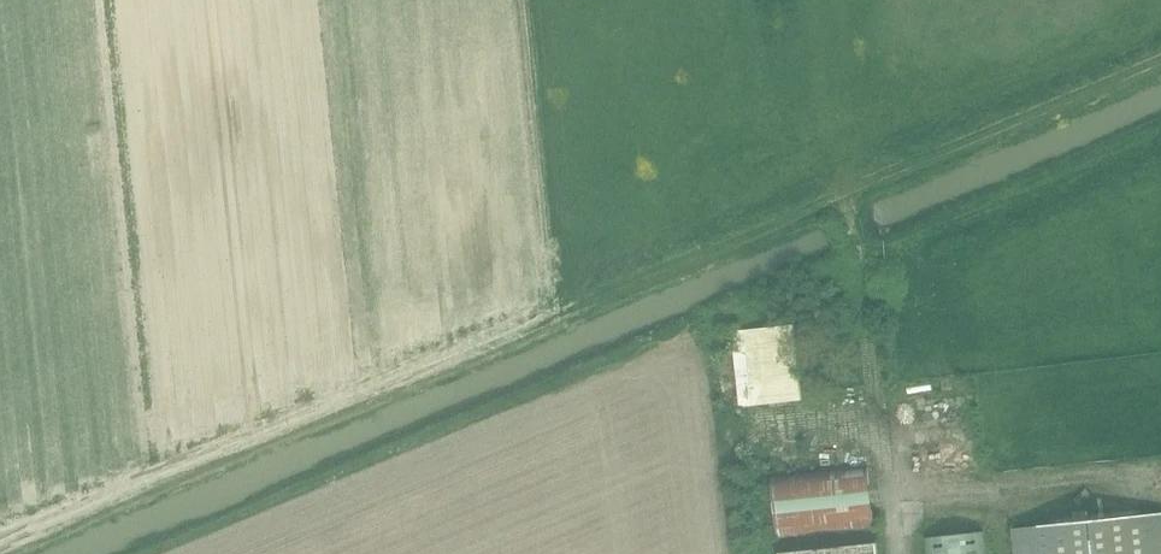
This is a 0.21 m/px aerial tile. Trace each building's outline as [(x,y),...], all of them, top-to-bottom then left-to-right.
[(741,405),(769,402),(801,399),(795,324),(761,328),(733,331),(741,405)] [(777,538),(875,527),(868,466),(770,476),(777,538)] [(1014,529),(1016,553),(1160,553),(1160,513),(1014,529)] [(924,539),(926,553),(987,553),(985,533),(924,539)] [(877,542),(780,553),(878,553),(877,542)]
